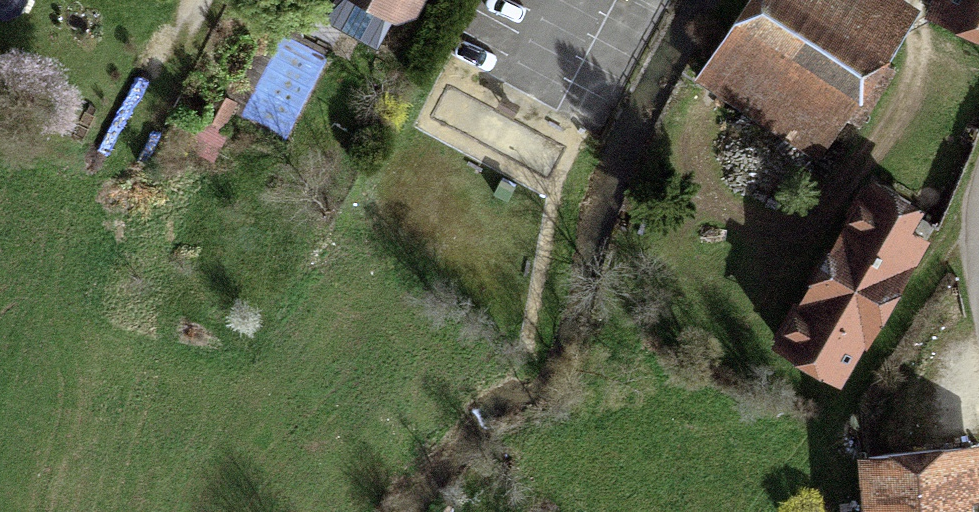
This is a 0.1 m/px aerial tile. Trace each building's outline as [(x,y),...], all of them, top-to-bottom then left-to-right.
[(23,0),(0,0),(0,11),(16,17),(23,0)] [(393,15),(412,9),(417,0),(364,0),(393,15)] [(696,77),(817,158),(845,117),(881,63),(899,37),(844,0),(748,0),(696,77)] [(929,14),(978,34),(978,0),(934,0),(929,14)] [(236,120),(283,144),(327,58),(280,34),(236,120)] [(881,63),(845,117),(855,124),(892,70),(881,63)] [(234,103),(213,92),(202,113),(224,124),(234,103)] [(461,144),(549,170),(560,134),(472,108),(461,144)] [(870,185),(777,339),(836,370),(856,331),(859,332),(911,255),(893,242),(903,225),(913,209),(870,185)] [(922,237),(903,225),(893,242),(911,255),(922,237)] [(872,511),(966,511),(960,446),(867,455),(872,511)]
